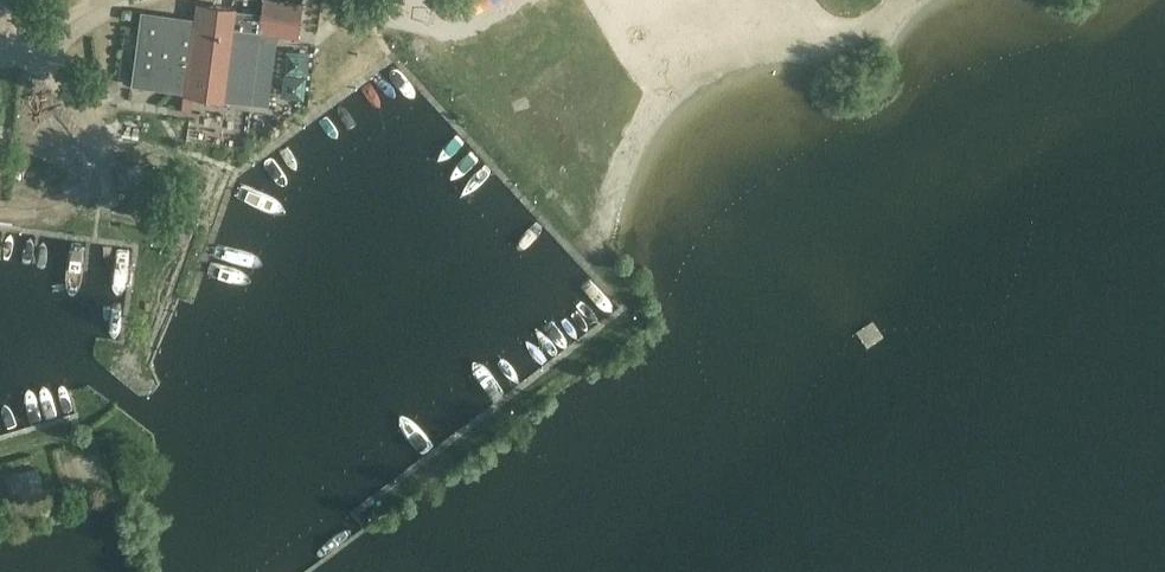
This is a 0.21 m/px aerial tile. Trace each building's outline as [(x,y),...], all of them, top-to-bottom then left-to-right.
[(184,94),(251,103),(258,51),(261,31),(298,35),(302,2),(285,0),(264,0),(262,17),(235,13),(236,8),(196,3),(194,18),(142,11),(133,84),(185,91),(184,94)] [(502,0),(472,0),(481,13),(502,0)] [(166,295),(170,284),(150,275),(145,287),(166,295)] [(54,478),(89,469),(85,450),(50,460),(54,478)] [(18,491),(11,467),(0,471),(0,497),(18,491)]
